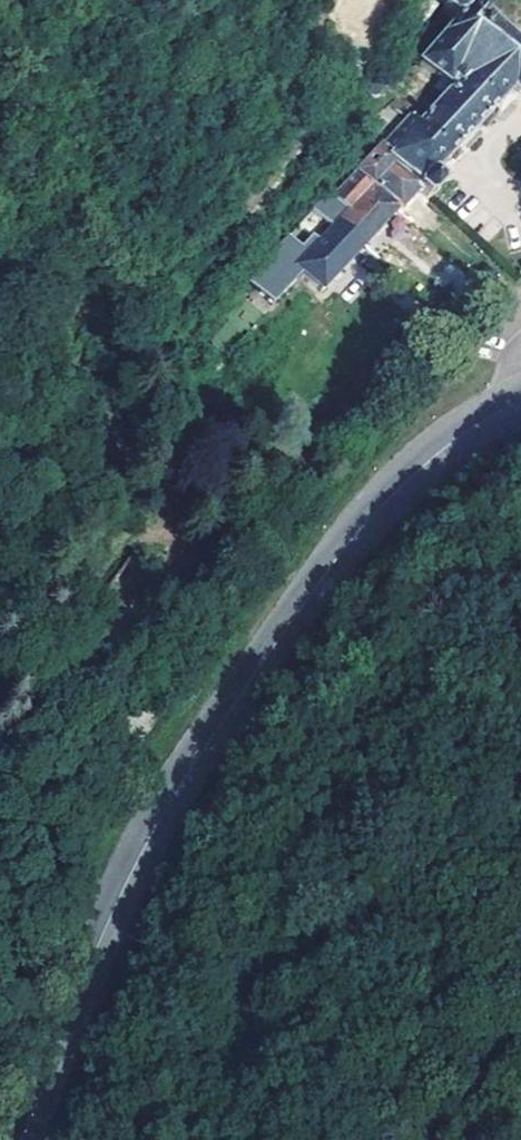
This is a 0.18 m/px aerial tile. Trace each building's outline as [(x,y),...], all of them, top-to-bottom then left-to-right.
[(371,146),(427,198),(437,188),(426,177),(441,163),(435,156),(482,107),(488,112),(503,97),(519,99),(520,96),(520,48),(508,46),(480,20),(483,17),(465,0),(439,0),(440,8),(452,21),(415,62),(435,81),(371,146)] [(427,198),(371,146),(324,197),(336,212),(287,266),(312,292),(389,210),(392,213),(411,193),(423,202),(427,198)]
